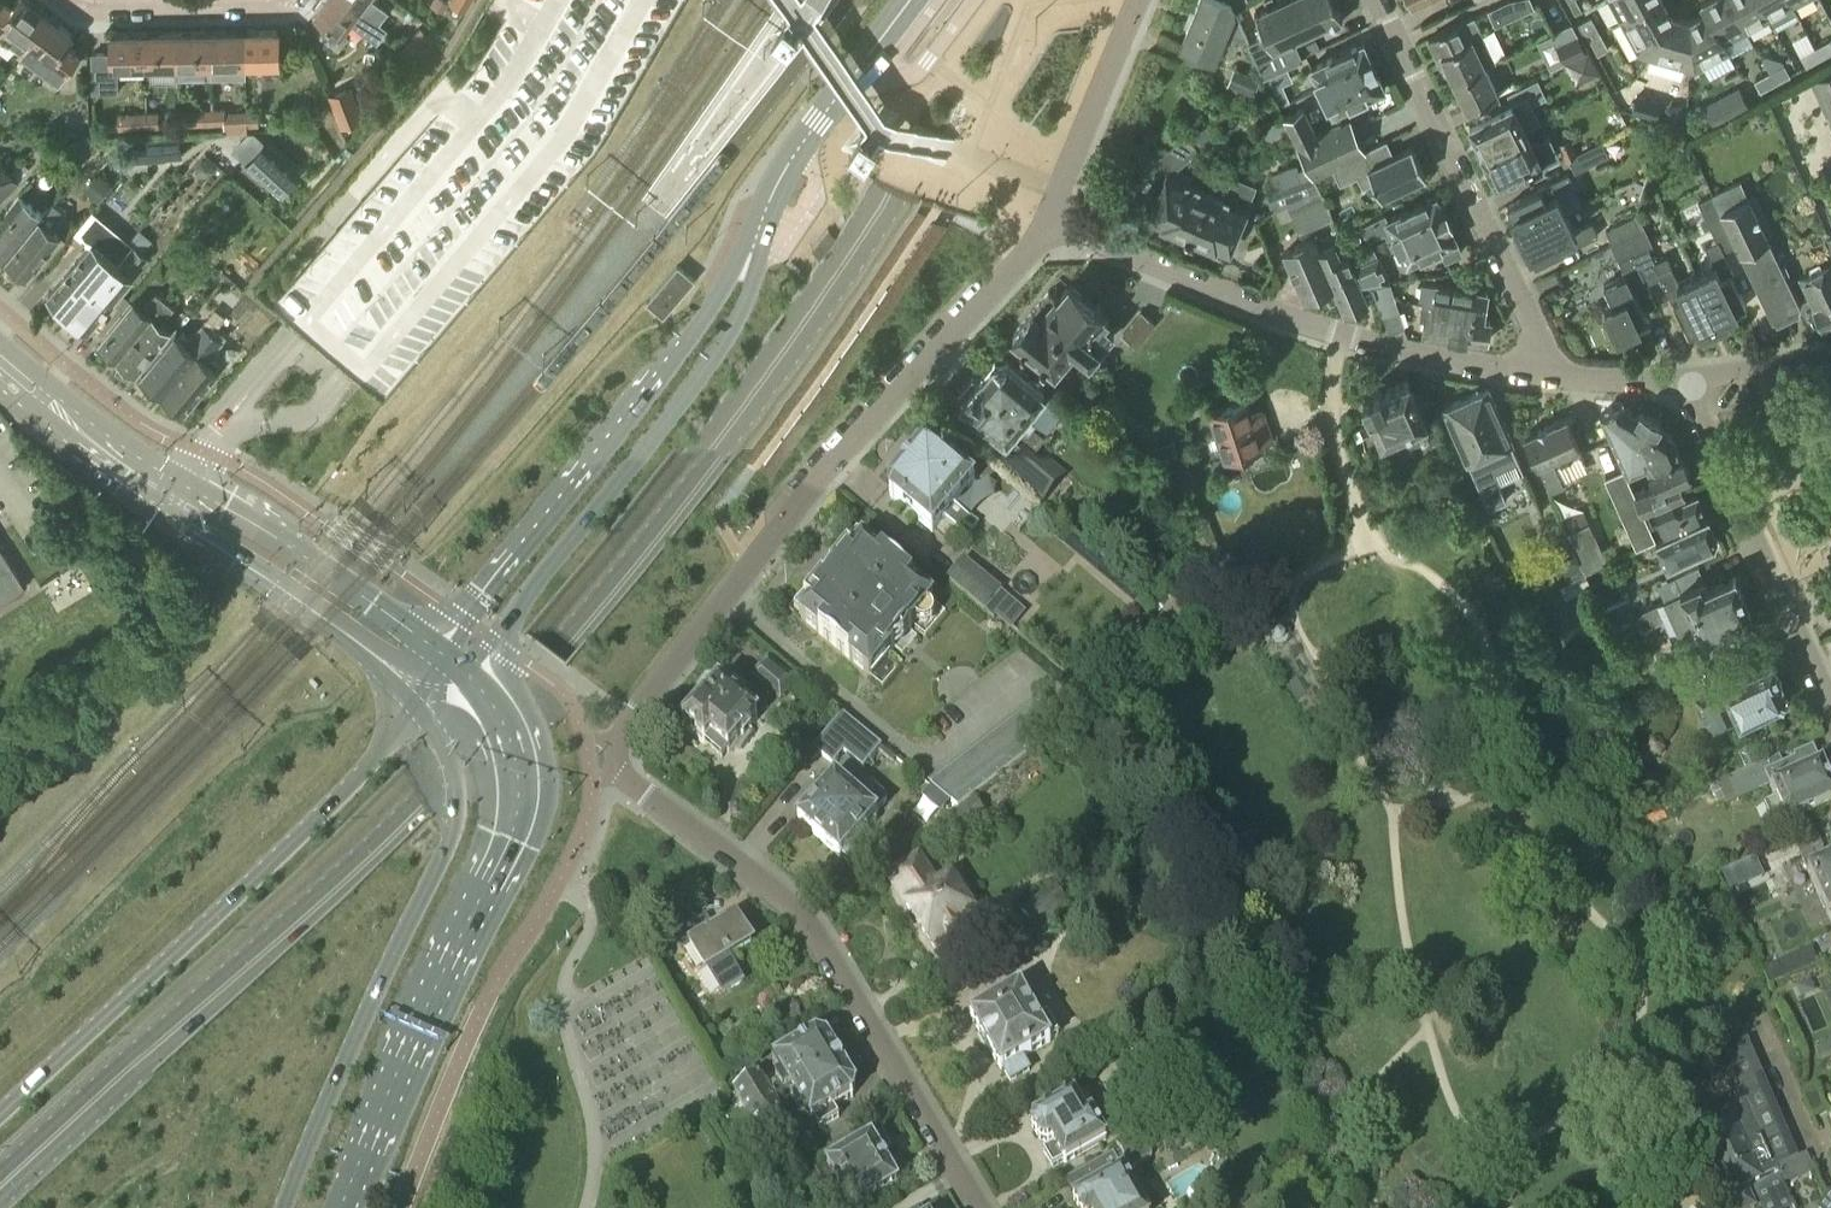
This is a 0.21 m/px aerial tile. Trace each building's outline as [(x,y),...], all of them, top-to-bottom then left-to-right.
[(48,14),(28,0),(17,0),(12,6),(4,0),(0,0),(0,38),(9,45),(19,32),(29,40),(48,14)] [(349,0),(325,0),(314,14),(326,22),(317,34),(337,49),(347,37),(341,32),(349,22),(376,42),(387,28),(380,23),(349,0)] [(380,23),(389,11),(373,0),(349,0),(380,23)] [(446,0),(433,0),(430,4),(444,12),(450,2),(446,0)] [(471,0),(449,0),(450,1),(466,10),(471,0)] [(1180,46),(1215,61),(1224,38),(1237,43),(1248,38),(1229,0),(1199,0),(1180,46)] [(1254,14),(1259,25),(1257,32),(1260,37),(1248,42),(1264,77),(1303,58),(1294,40),(1329,24),(1335,26),(1342,23),(1343,17),(1335,0),(1282,0),(1254,14)] [(1530,0),(1509,0),(1501,4),(1509,20),(1534,8),(1530,0)] [(1610,13),(1607,0),(1593,0),(1598,17),(1610,13)] [(1621,21),(1658,0),(1609,0),(1621,21)] [(1662,0),(1658,0),(1621,21),(1639,54),(1645,56),(1670,15),(1662,0)] [(1729,0),(1707,0),(1700,4),(1705,12),(1706,12),(1724,44),(1724,43),(1746,31),(1729,0)] [(1759,0),(1729,0),(1746,31),(1769,19),(1759,0)] [(1792,6),(1788,0),(1759,0),(1769,19),(1775,29),(1798,17),(1792,6)] [(1689,21),(1688,69),(1694,71),(1729,52),(1724,43),(1724,44),(1706,12),(1705,12),(1689,21)] [(29,40),(18,54),(57,84),(79,56),(75,54),(78,50),(67,43),(75,33),(48,14),(29,40)] [(1689,21),(1670,15),(1645,56),(1688,69),(1689,21)] [(1588,38),(1599,32),(1590,16),(1580,22),(1588,38)] [(1450,72),(1480,57),(1471,39),(1463,42),(1455,24),(1426,37),(1438,64),(1445,61),(1450,72)] [(405,44),(418,54),(432,37),(421,27),(405,44)] [(245,31),(212,32),(212,78),(245,78),(245,66),(245,31)] [(245,31),(245,66),(279,65),(279,31),(245,31)] [(178,32),(145,33),(145,66),(178,66),(179,66),(178,32)] [(178,32),(179,66),(178,66),(178,78),(212,78),(212,32),(178,32)] [(1599,32),(1588,38),(1597,54),(1608,48),(1599,32)] [(145,33),(111,33),(111,53),(92,53),(92,91),(116,91),(116,66),(145,66),(145,33)] [(1558,46),(1565,61),(1583,52),(1576,37),(1558,46)] [(1816,46),(1822,57),(1830,52),(1830,42),(1829,39),(1816,46)] [(1319,89),(1372,62),(1362,42),(1310,67),(1319,89)] [(418,54),(405,44),(398,54),(411,63),(418,54)] [(1822,57),(1816,46),(1799,56),(1805,66),(1822,57)] [(1587,52),(1566,63),(1576,84),(1598,73),(1587,52)] [(1497,95),(1480,57),(1450,72),(1468,109),(1497,95)] [(1372,62),(1319,89),(1300,98),(1304,106),(1323,97),(1332,115),(1385,89),(1372,62)] [(1770,71),(1776,82),(1789,75),(1783,64),(1770,71)] [(1234,68),(1227,83),(1255,94),(1261,79),(1234,68)] [(1776,82),(1770,71),(1754,81),(1760,91),(1776,82)] [(1817,78),(1830,108),(1830,72),(1817,78)] [(1483,151),(1526,130),(1525,127),(1540,120),(1529,96),(1542,90),(1537,80),(1508,94),(1512,102),(1469,123),(1483,151)] [(362,119),(350,89),(329,97),(340,127),(362,119)] [(1739,91),(1717,102),(1725,117),(1747,105),(1739,91)] [(1632,112),(1655,119),(1660,102),(1637,95),(1632,112)] [(224,108),(212,109),(212,124),(225,124),(224,118),(224,111),(224,108)] [(212,124),(212,109),(185,110),(186,125),(212,124)] [(1333,166),(1363,151),(1365,150),(1350,118),(1315,134),(1303,109),(1284,118),(1299,149),(1311,176),(1313,175),(1333,166)] [(258,110),(246,111),(246,117),(246,125),(259,125),(258,110)] [(146,127),(146,112),(135,112),(135,128),(146,127)] [(146,112),(146,127),(159,127),(159,112),(146,112)] [(1282,116),(1260,128),(1267,141),(1288,130),(1282,116)] [(246,125),(246,117),(224,118),(225,124),(225,132),(247,131),(246,125)] [(1204,123),(1188,136),(1199,149),(1215,136),(1204,123)] [(1526,130),(1483,151),(1482,151),(1496,180),(1525,166),(1527,170),(1542,163),(1558,155),(1549,137),(1533,144),(1526,130)] [(1189,234),(1207,190),(1185,181),(1187,174),(1174,167),(1197,148),(1186,134),(1155,160),(1167,174),(1149,217),(1167,225),(1168,230),(1179,234),(1182,232),(1189,234)] [(1586,148),(1580,135),(1569,140),(1575,153),(1586,148)] [(179,137),(129,140),(130,158),(180,155),(179,137)] [(1569,140),(1559,144),(1565,157),(1575,152),(1569,140)] [(302,172),(266,141),(246,162),(281,194),(302,172)] [(1609,155),(1602,142),(1569,158),(1575,172),(1609,155)] [(1363,151),(1333,166),(1341,182),(1358,174),(1363,185),(1374,180),(1381,195),(1393,190),(1395,193),(1415,183),(1413,180),(1426,174),(1412,146),(1371,166),(1363,151)] [(1311,176),(1299,149),(1287,154),(1299,180),(1265,195),(1272,211),(1287,204),(1321,190),(1313,175),(1311,176)] [(18,181),(0,164),(0,200),(18,181)] [(1521,233),(1566,212),(1557,194),(1575,186),(1569,173),(1538,188),(1539,190),(1508,205),(1521,233)] [(99,201),(108,189),(93,176),(83,188),(99,201)] [(1226,198),(1207,190),(1189,234),(1196,237),(1197,241),(1207,245),(1210,243),(1229,251),(1256,186),(1234,178),(1226,198)] [(1747,197),(1740,180),(1712,193),(1720,210),(1747,197)] [(42,213),(36,209),(46,198),(37,190),(27,201),(19,195),(6,211),(7,212),(0,220),(0,254),(5,258),(42,213)] [(1321,190),(1287,204),(1300,233),(1333,218),(1321,190)] [(1393,238),(1445,216),(1436,196),(1385,219),(1383,216),(1362,226),(1368,239),(1385,232),(1388,238),(1392,236),(1393,238)] [(1699,202),(1714,235),(1728,228),(1713,196),(1699,202)] [(1772,320),(1799,307),(1800,306),(1748,198),(1720,211),(1772,320)] [(42,213),(5,258),(13,265),(7,272),(18,281),(24,274),(27,275),(60,235),(59,234),(67,224),(60,218),(64,213),(52,203),(43,214),(42,213)] [(1566,212),(1521,233),(1535,262),(1566,247),(1567,249),(1598,235),(1592,221),(1574,230),(1566,212)] [(1445,216),(1393,238),(1406,265),(1441,249),(1446,260),(1461,252),(1456,241),(1457,240),(1445,216)] [(1625,237),(1640,230),(1634,216),(1606,230),(1612,243),(1625,237)] [(837,227),(828,222),(811,247),(819,253),(837,227)] [(1645,227),(1640,230),(1625,237),(1647,283),(1660,277),(1672,302),(1674,301),(1689,332),(1708,323),(1709,327),(1719,322),(1697,274),(1679,283),(1666,256),(1655,262),(1647,247),(1652,244),(1645,227)] [(113,262),(119,255),(97,236),(48,293),(50,294),(48,296),(49,303),(56,309),(63,308),(65,307),(94,273),(104,281),(117,266),(113,262)] [(1625,237),(1612,243),(1612,244),(1611,245),(1625,274),(1604,284),(1613,303),(1604,307),(1618,334),(1639,324),(1637,321),(1646,316),(1636,294),(1650,287),(1647,283),(1625,237)] [(1333,286),(1320,253),(1314,239),(1283,252),(1304,299),(1333,286)] [(1697,274),(1719,322),(1729,318),(1727,314),(1746,305),(1731,274),(1734,273),(1718,240),(1705,246),(1714,266),(1697,274)] [(121,256),(119,255),(113,262),(117,266),(104,281),(94,273),(65,307),(89,327),(133,275),(133,276),(149,257),(132,243),(121,256)] [(1336,246),(1320,253),(1333,286),(1345,312),(1368,301),(1361,284),(1353,267),(1348,256),(1342,259),(1336,246)] [(1361,284),(1389,282),(1378,256),(1353,267),(1361,284)] [(1799,279),(1822,327),(1830,323),(1830,264),(1799,279)] [(663,315),(694,280),(695,279),(678,265),(647,301),(663,315)] [(1034,310),(1091,355),(1101,343),(1102,344),(1115,327),(1106,320),(1110,315),(1103,310),(1103,309),(1071,283),(1060,297),(1050,290),(1034,310)] [(1391,283),(1389,283),(1374,286),(1378,299),(1394,294),(1391,283)] [(1426,304),(1485,314),(1488,290),(1437,283),(1422,283),(1420,297),(1427,299),(1426,304)] [(117,357),(164,299),(155,291),(141,308),(132,301),(99,342),(117,357)] [(1394,294),(1378,299),(1388,333),(1404,328),(1394,294)] [(164,299),(117,357),(121,360),(116,367),(128,377),(133,370),(136,372),(169,330),(160,323),(173,306),(164,299)] [(1485,314),(1426,304),(1423,304),(1421,318),(1426,318),(1424,332),(1487,341),(1492,320),(1484,319),(1485,314)] [(1091,355),(1034,310),(1033,310),(1013,335),(1055,369),(1070,350),(1083,361),(1091,355)] [(1137,346),(1155,324),(1141,312),(1123,334),(1137,346)] [(212,323),(208,328),(202,323),(186,342),(174,333),(141,374),(144,376),(140,380),(151,389),(154,386),(162,392),(216,326),(212,323)] [(226,335),(216,326),(162,392),(169,399),(168,400),(179,409),(180,408),(183,410),(218,368),(216,367),(220,362),(212,354),(226,335)] [(993,357),(961,398),(1005,433),(1013,423),(1036,442),(1045,432),(1028,418),(1049,390),(1007,356),(993,357)] [(1380,389),(1363,396),(1382,439),(1403,429),(1409,442),(1429,433),(1424,421),(1426,420),(1408,379),(1381,391),(1380,389)] [(1510,441),(1512,440),(1488,387),(1444,407),(1489,507),(1507,499),(1499,482),(1524,470),(1510,441)] [(1246,401),(1210,414),(1225,460),(1262,447),(1261,445),(1272,442),(1262,411),(1251,415),(1246,401)] [(1629,431),(1637,414),(1623,406),(1621,403),(1599,413),(1624,467),(1635,491),(1653,483),(1646,469),(1629,431)] [(1640,410),(1637,414),(1629,431),(1646,469),(1680,454),(1672,435),(1659,427),(1660,423),(1640,410)] [(1524,436),(1549,493),(1561,488),(1548,459),(1559,454),(1562,461),(1582,452),(1567,417),(1524,436)] [(998,468),(1041,505),(1066,477),(1022,440),(998,468)] [(932,533),(943,520),(965,539),(977,525),(955,506),(975,482),(932,446),(921,447),(887,486),(888,497),(932,533)] [(1682,453),(1680,454),(1646,469),(1653,483),(1689,469),(1682,453)] [(1635,491),(1624,467),(1604,476),(1636,546),(1655,537),(1654,535),(1642,508),(1635,491)] [(1653,483),(1635,491),(1642,508),(1684,490),(1678,477),(1690,471),(1689,469),(1653,483)] [(1654,535),(1655,537),(1666,561),(1714,540),(1718,531),(1716,530),(1708,512),(1707,513),(1698,493),(1679,501),(1670,500),(1654,507),(1664,530),(1654,535)] [(1585,571),(1607,562),(1594,534),(1572,544),(1585,571)] [(1555,542),(1561,555),(1566,567),(1580,561),(1572,544),(1569,536),(1555,542)] [(933,601),(858,538),(794,613),(869,676),(933,601)] [(24,588),(0,550),(0,603),(24,588)] [(999,591),(965,561),(947,580),(982,610),(999,591)] [(1679,590),(1704,579),(1698,567),(1674,578),(1679,590)] [(1671,596),(1671,597),(1635,613),(1608,625),(1614,638),(1641,626),(1641,628),(1665,618),(1674,623),(1684,645),(1701,638),(1702,639),(1710,635),(1714,644),(1729,637),(1725,628),(1728,621),(1752,610),(1736,575),(1708,588),(1704,579),(1679,590),(1680,592),(1671,596)] [(999,591),(982,610),(993,619),(995,617),(1010,600),(999,591)] [(1608,625),(1635,613),(1628,598),(1602,610),(1608,625)] [(752,677),(780,701),(796,683),(767,659),(752,677)] [(1725,664),(1715,669),(1738,720),(1781,700),(1782,700),(1785,692),(1784,692),(1779,680),(1781,679),(1772,659),(1732,677),(1725,664)] [(702,744),(739,701),(734,696),(732,699),(714,683),(705,685),(697,694),(699,703),(701,705),(683,727),(702,744)] [(1712,731),(1733,720),(1717,686),(1695,696),(1712,731)] [(1039,696),(927,783),(958,809),(1071,721),(1039,696)] [(742,703),(739,701),(702,744),(705,747),(706,745),(721,759),(726,752),(727,753),(755,719),(740,706),(742,703)] [(880,747),(843,715),(814,749),(832,765),(843,752),(862,769),(880,747)] [(1729,781),(1738,801),(1770,787),(1787,825),(1830,805),(1830,787),(1822,766),(1820,767),(1812,750),(1793,759),(1801,775),(1790,780),(1784,767),(1782,768),(1778,759),(1729,781)] [(837,781),(835,780),(825,792),(818,787),(809,798),(814,803),(798,821),(840,859),(843,856),(850,862),(865,846),(857,839),(865,831),(868,831),(875,823),(875,820),(878,817),(874,813),(885,801),(871,787),(873,785),(851,766),(837,781)] [(959,836),(985,815),(975,801),(948,822),(959,836)] [(1792,836),(1770,846),(1774,857),(1797,847),(1792,836)] [(1803,860),(1801,860),(1827,917),(1828,916),(1830,924),(1830,862),(1818,868),(1812,855),(1803,860)] [(918,856),(886,876),(932,949),(966,927),(970,933),(992,919),(984,906),(973,913),(951,879),(938,887),(918,856)] [(1035,929),(1054,918),(1070,908),(1055,886),(1021,910),(1035,929)] [(674,936),(682,950),(691,945),(706,971),(708,970),(723,994),(742,982),(728,958),(751,945),(736,918),(707,936),(698,921),(674,936)] [(1054,918),(1035,929),(1007,950),(1019,966),(1046,946),(1042,942),(1061,928),(1054,918)] [(1763,970),(1770,986),(1818,965),(1812,949),(1763,970)] [(1018,964),(1007,950),(985,965),(996,980),(1018,965),(1018,964)] [(1021,990),(971,1019),(1001,1071),(1003,1070),(1010,1082),(1031,1070),(1025,1060),(1052,1044),(1050,1041),(1059,1036),(1035,993),(1025,998),(1021,990)] [(792,1095),(840,1066),(825,1040),(814,1040),(773,1064),(781,1078),(773,1083),(781,1095),(789,1091),(792,1095)] [(1798,1157),(1747,1042),(1724,1051),(1746,1101),(1775,1167),(1798,1157)] [(1814,1050),(1820,1064),(1830,1060),(1830,1043),(1814,1050)] [(727,1050),(716,1056),(721,1065),(732,1059),(727,1050)] [(840,1066),(792,1095),(795,1101),(789,1104),(797,1117),(803,1114),(810,1125),(812,1124),(818,1133),(838,1121),(833,1112),(851,1101),(854,1088),(840,1066)] [(759,1077),(734,1093),(767,1146),(792,1131),(759,1077)] [(1802,1094),(1813,1119),(1828,1112),(1816,1088),(1802,1094)] [(1734,1092),(1739,1103),(1745,1100),(1740,1089),(1734,1092)] [(1073,1098),(1034,1120),(1031,1128),(1039,1141),(1047,1143),(1051,1141),(1053,1146),(1042,1152),(1052,1168),(1062,1162),(1064,1164),(1105,1140),(1098,1129),(1106,1125),(1097,1111),(1096,1111),(1086,1093),(1074,1099),(1073,1098)] [(1775,1167),(1746,1101),(1727,1109),(1728,1112),(1685,1132),(1694,1152),(1701,1149),(1701,1150),(1711,1172),(1713,1176),(1706,1179),(1716,1200),(1717,1199),(1751,1183),(1777,1172),(1775,1167)] [(1189,1118),(1205,1146),(1221,1137),(1205,1109),(1189,1118)] [(1112,1154),(1140,1138),(1135,1129),(1107,1145),(1112,1154)] [(815,1175),(833,1205),(843,1199),(849,1207),(861,1207),(898,1186),(881,1159),(891,1153),(882,1137),(871,1143),(870,1142),(826,1167),(827,1168),(815,1175)] [(1112,1154),(1066,1181),(1075,1198),(1073,1199),(1078,1207),(1143,1207),(1128,1181),(1136,1176),(1130,1165),(1149,1154),(1140,1138),(1112,1154)] [(1793,1207),(1777,1172),(1751,1183),(1761,1207),(1790,1207),(1793,1207)] [(1721,1203),(1723,1207),(1750,1207),(1754,1206),(1747,1190),(1721,1203)] [(1823,1207),(1830,1207),(1830,1199),(1823,1207)]
